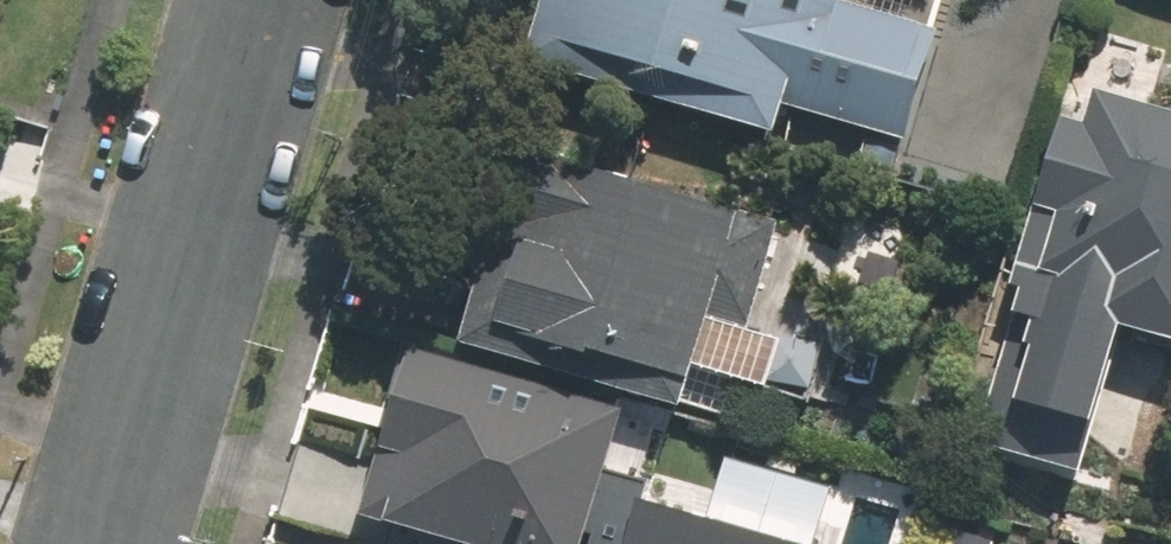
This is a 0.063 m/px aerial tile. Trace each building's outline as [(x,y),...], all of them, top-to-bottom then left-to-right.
[(12,0),(0,0),(0,39),(12,0)] [(524,55),(775,129),(783,100),(907,136),(938,31),(841,2),(841,0),(540,0),(524,55)] [(1060,108),(1012,272),(1036,279),(1032,291),(1170,331),(1170,108),(1091,85),(1082,114),(1060,108)] [(779,213),(500,134),(478,210),(499,216),(464,339),(682,400),(707,310),(748,322),(779,213)] [(1102,336),(1019,310),(987,413),(1070,439),(1102,336)] [(414,345),(366,514),(472,543),(626,543),(652,451),(612,440),(622,404),(414,345)] [(367,493),(283,471),(270,517),(355,540),(367,493)] [(944,518),(935,543),(999,543),(1002,537),(944,518)]
